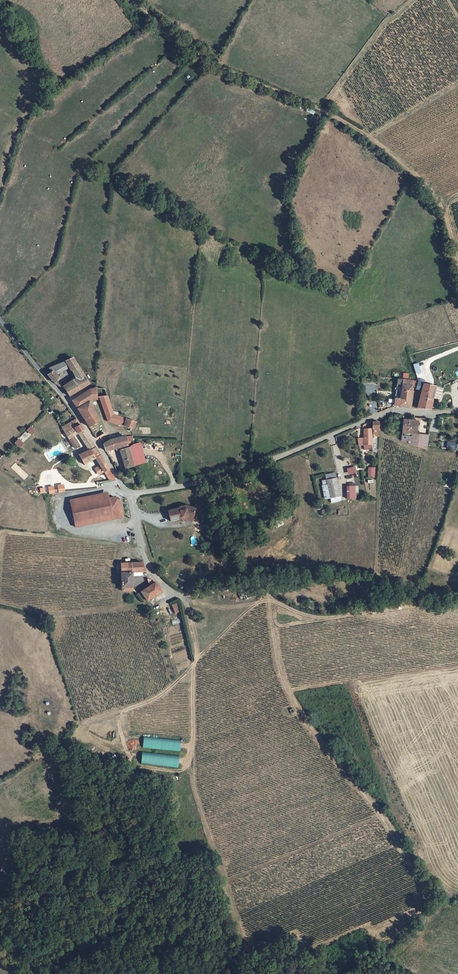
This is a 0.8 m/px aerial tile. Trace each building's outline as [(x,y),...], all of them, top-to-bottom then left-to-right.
[(62,387),(68,397),(88,383),(70,357),(63,360),(69,368),(76,378),(62,387)] [(55,373),(69,368),(63,360),(48,366),(48,367),(55,373)] [(54,381),(58,376),(55,373),(48,367),(43,370),(54,381)] [(395,405),(410,406),(413,374),(406,373),(406,377),(403,377),(403,378),(399,378),(399,383),(402,384),(401,398),(395,397),(395,405)] [(428,379),(420,378),(419,384),(423,385),(418,407),(431,409),(435,388),(431,387),(432,385),(427,385),(428,379)] [(91,404),(91,399),(89,389),(71,401),(77,411),(91,404)] [(100,397),(106,416),(111,415),(106,396),(100,397)] [(91,404),(77,411),(96,440),(103,436),(100,431),(99,431),(96,426),(100,423),(98,419),(94,412),(91,404)] [(111,415),(106,416),(108,422),(127,428),(127,432),(130,432),(133,420),(111,415)] [(68,426),(71,431),(81,425),(77,420),(68,426)] [(414,425),(415,422),(404,420),(403,432),(411,434),(413,434),(414,431),(415,431),(417,426),(414,425)] [(69,432),(72,437),(73,436),(78,433),(86,444),(91,441),(81,425),(71,431),(69,432)] [(69,432),(71,431),(68,426),(62,429),(65,435),(69,432)] [(65,435),(74,450),(79,447),(73,436),(72,437),(69,432),(65,435)] [(410,443),(411,434),(403,432),(402,441),(410,443)] [(413,434),(411,434),(410,443),(426,448),(427,443),(429,436),(413,434)] [(131,440),(124,442),(123,440),(114,443),(117,453),(119,452),(118,451),(125,449),(129,447),(129,443),(131,442),(131,440)] [(95,447),(91,441),(86,444),(90,450),(95,447)] [(114,443),(110,444),(103,448),(107,455),(113,453),(114,454),(117,453),(114,443)] [(132,447),(137,465),(144,463),(137,445),(132,447)] [(137,465),(132,447),(132,446),(126,453),(132,468),(137,465)] [(101,457),(95,447),(90,450),(78,457),(84,467),(96,460),(101,457)] [(126,470),(132,468),(126,453),(126,452),(120,454),(126,470)] [(101,457),(96,460),(105,473),(109,471),(101,457)] [(321,480),(324,499),(330,498),(331,503),(341,501),(337,472),(325,474),(326,479),(321,480)] [(358,485),(346,486),(347,500),(356,499),(356,493),(359,493),(358,485)] [(106,493),(70,502),(75,527),(122,517),(119,502),(114,498),(107,500),(106,493)] [(174,520),(180,519),(185,520),(187,511),(176,509),(170,511),(171,512),(160,516),(163,526),(174,522),(174,520)] [(143,563),(128,563),(128,572),(131,572),(146,572),(143,563)] [(120,588),(132,588),(131,572),(128,572),(120,572),(120,588)] [(161,592),(155,583),(138,594),(142,600),(145,598),(147,601),(161,592)] [(142,747),(180,751),(181,740),(143,736),(142,747)] [(142,752),(141,764),(178,768),(179,756),(142,752)]
